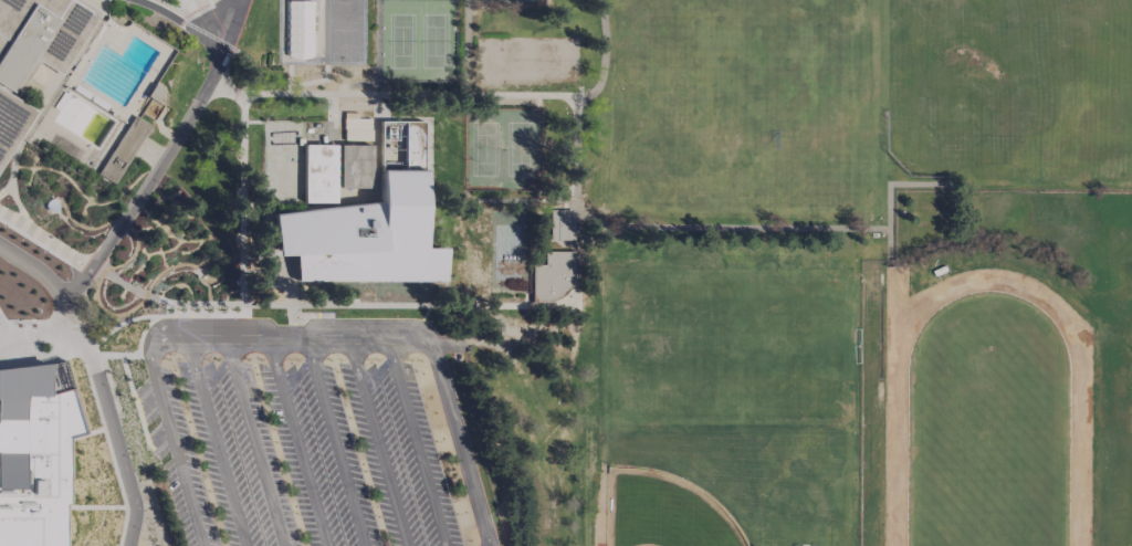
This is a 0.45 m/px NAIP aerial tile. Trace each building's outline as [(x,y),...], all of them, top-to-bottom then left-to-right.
[(40,62),(61,75),(101,12),(82,0),(0,0),(0,165),(34,111),(17,99),(40,62)] [(286,0),(313,1),(312,55),(298,59),(285,55),(286,0)] [(357,113),(344,112),(343,140),(370,140),(370,126),(368,126),(368,119),(357,118),(357,113)] [(134,116),(149,126),(113,185),(97,175),(134,116)] [(335,145),(303,145),(303,203),(335,203),(335,145)] [(274,216),(274,253),(286,253),(298,253),(298,280),(423,281),(423,245),(424,171),(381,171),(381,203),(377,203),(274,216)] [(573,240),(572,209),(548,210),(549,241),(573,240)] [(572,252),(543,251),(543,263),(532,263),(531,300),(571,301),(572,252)] [(71,435),(86,430),(63,358),(50,363),(0,369),(0,545),(67,545),(71,435)]
